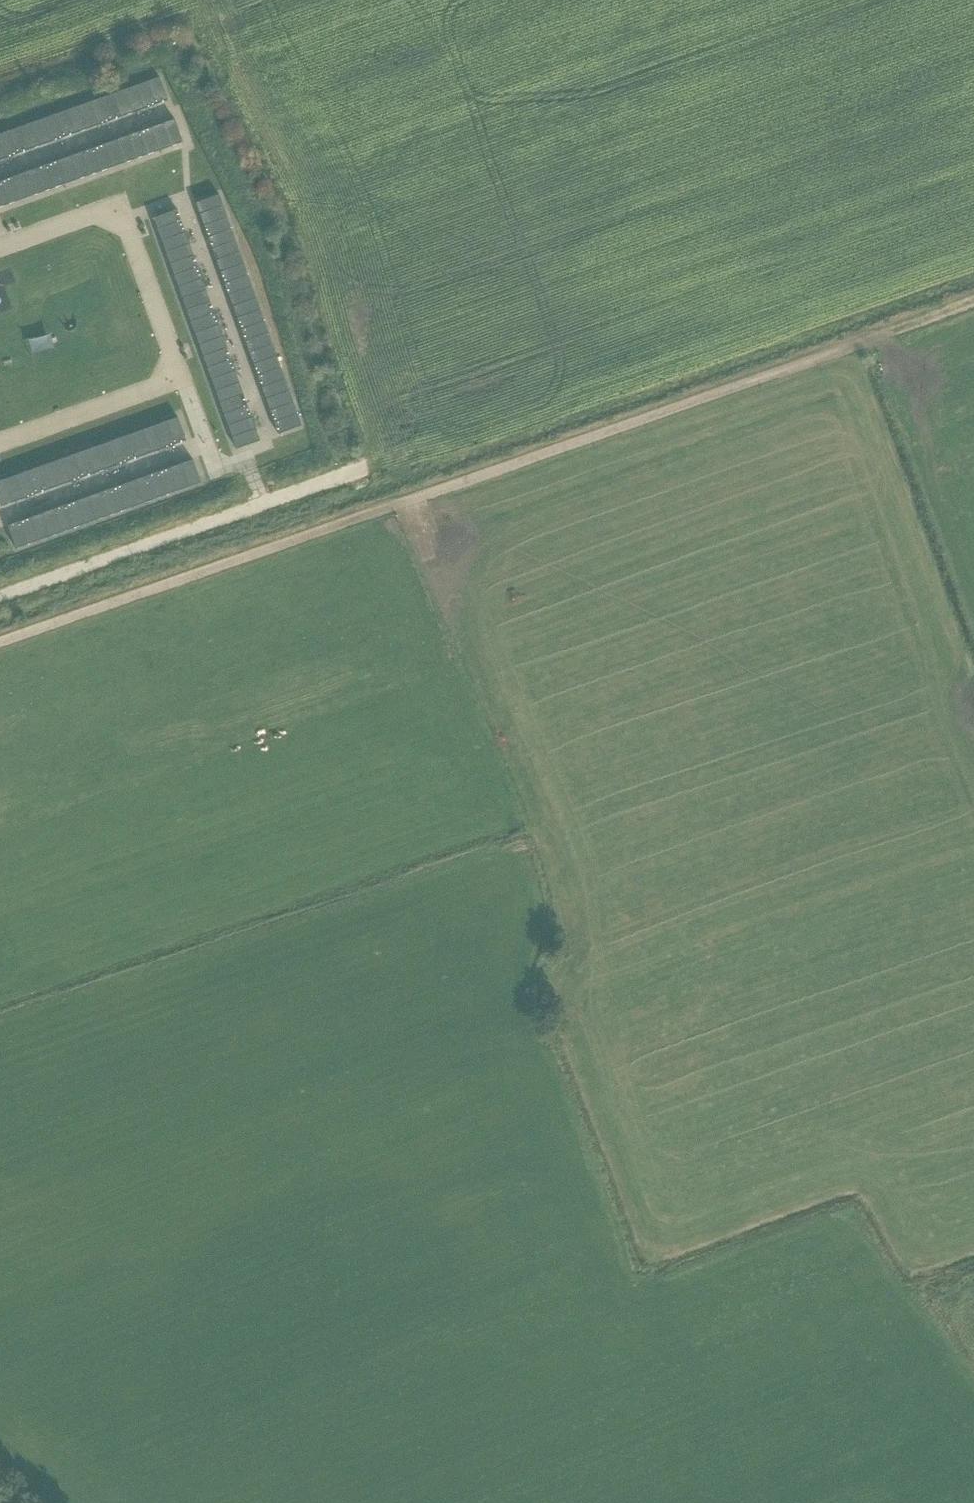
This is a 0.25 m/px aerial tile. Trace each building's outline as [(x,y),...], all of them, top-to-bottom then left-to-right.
[(114,94),(122,117),(169,100),(160,77),(114,94)] [(68,110),(76,133),(122,117),(114,94),(85,104),(68,110)] [(21,127),(30,150),(76,133),(68,110),(21,127)] [(175,119),(129,135),(137,159),(184,142),(175,119)] [(21,127),(0,134),(0,161),(30,150),(21,127)] [(91,175),(137,159),(129,135),(83,152),(91,175)] [(45,192),(91,175),(83,152),(36,168),(45,192)] [(45,192),(36,168),(0,181),(0,208),(45,192)] [(220,194),(196,203),(213,249),(236,240),(220,194)] [(178,209),(154,218),(171,264),(194,256),(178,209)] [(213,249),(229,295),(253,287),(236,240),(213,249)] [(171,264),(188,310),(211,302),(194,256),(171,264)] [(235,311),(246,341),(269,333),(253,287),(229,295),(235,311)] [(188,310),(204,356),(227,348),(211,302),(188,310)] [(246,341),(263,388),(286,379),(269,333),(246,341)] [(204,356),(221,403),(244,394),(227,348),(204,356)] [(303,426),(286,379),(263,388),(279,434),(303,426)] [(261,441),(244,394),(221,403),(237,449),(261,441)] [(132,434),(141,457),(187,440),(179,417),(132,434)] [(141,457),(132,434),(86,450),(94,474),(141,457)] [(94,474),(86,450),(40,467),(48,490),(75,481),(94,474)] [(194,459),(147,476),(156,499),(202,483),(194,459)] [(40,467),(0,481),(0,502),(2,507),(48,490),(40,467)] [(109,516),(156,499),(147,476),(101,492),(109,516)] [(63,532),(109,516),(101,492),(86,498),(55,509),(63,532)] [(17,549),(63,532),(55,509),(8,525),(17,549)]
